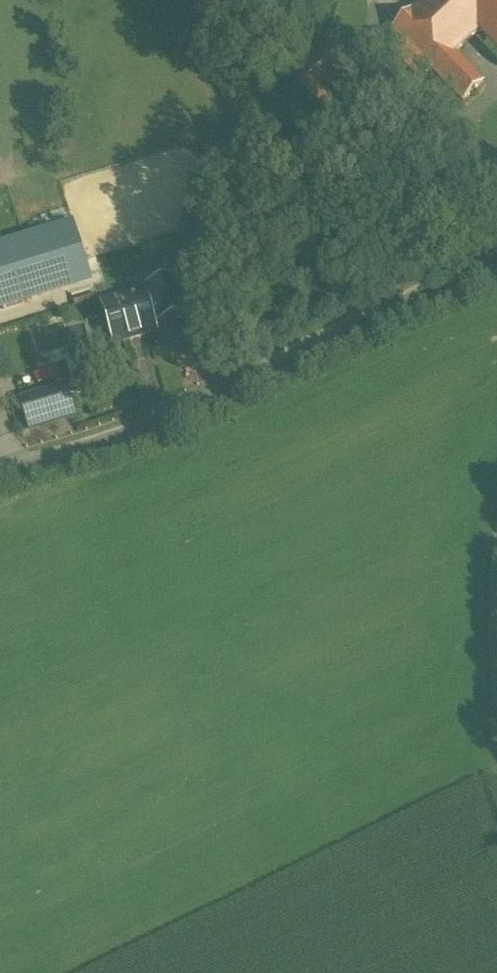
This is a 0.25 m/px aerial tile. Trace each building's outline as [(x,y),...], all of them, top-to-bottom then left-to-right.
[(392,36),(402,46),(391,57),(419,85),(428,76),(460,107),(482,85),(455,58),(473,39),(496,63),(496,0),(428,0),(392,36)] [(0,260),(0,306),(83,278),(73,249),(41,259),(37,247),(0,260)] [(172,279),(153,285),(156,296),(161,312),(158,313),(160,319),(183,312),(172,279)] [(155,331),(150,315),(158,313),(161,312),(156,296),(140,301),(138,294),(103,304),(115,343),(155,331)] [(94,305),(84,302),(80,320),(89,322),(94,305)] [(66,385),(20,399),(30,430),(75,415),(66,385)]
